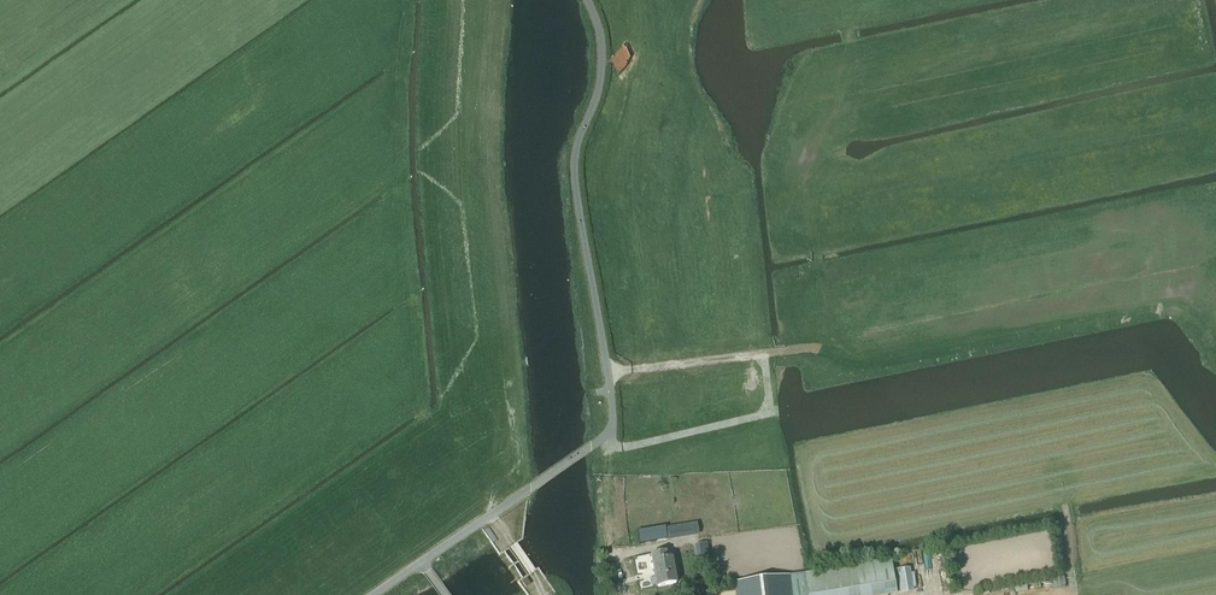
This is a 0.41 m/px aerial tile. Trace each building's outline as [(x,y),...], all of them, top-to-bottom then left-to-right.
[(697,523),(666,529),(668,540),(699,536),(697,523)] [(637,531),(637,533),(639,544),(657,541),(655,528),(637,531)] [(698,568),(710,566),(707,543),(694,545),(698,568)] [(656,587),(676,583),(670,551),(651,555),(652,561),(651,562),(656,587)] [(896,591),(891,560),(789,576),(734,582),(736,594),(875,594),(896,591)] [(705,586),(713,585),(711,568),(702,569),(705,586)] [(896,572),(899,592),(912,590),(909,570),(896,572)] [(688,578),(680,579),(682,588),(683,594),(691,594),(688,578)] [(526,579),(522,582),(526,588),(530,585),(526,579)]
